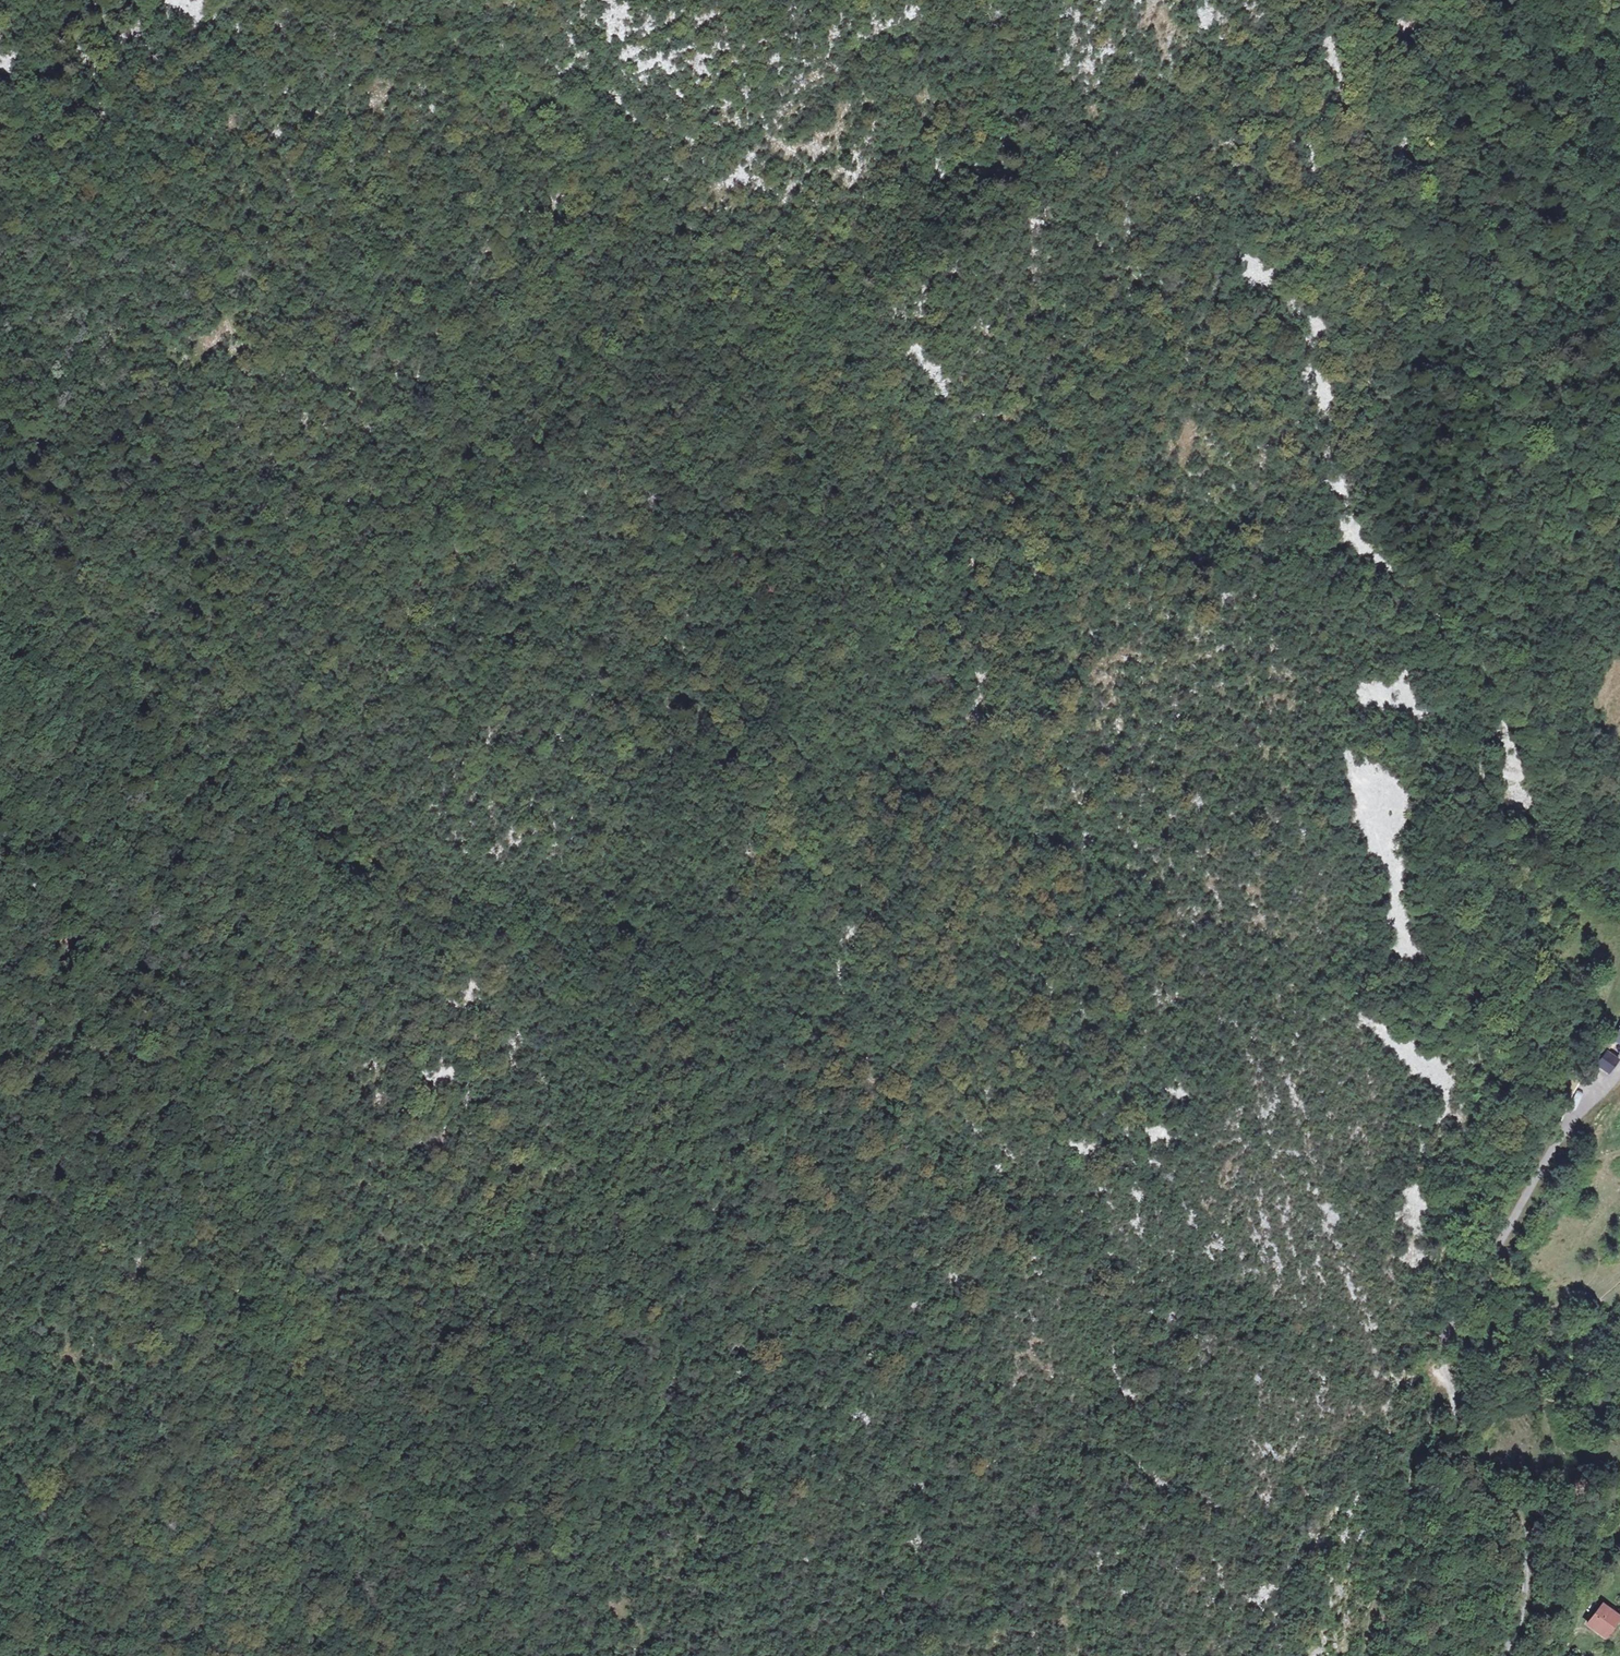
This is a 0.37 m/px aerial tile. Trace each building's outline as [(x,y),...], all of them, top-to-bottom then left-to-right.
[(1619,1046),(1619,1026),(1612,1041),(1619,1046)] [(1591,1069),(1604,1077),(1612,1063),(1599,1056),(1591,1069)] [(1587,1626),(1604,1638),(1618,1620),(1601,1607),(1587,1626)]
